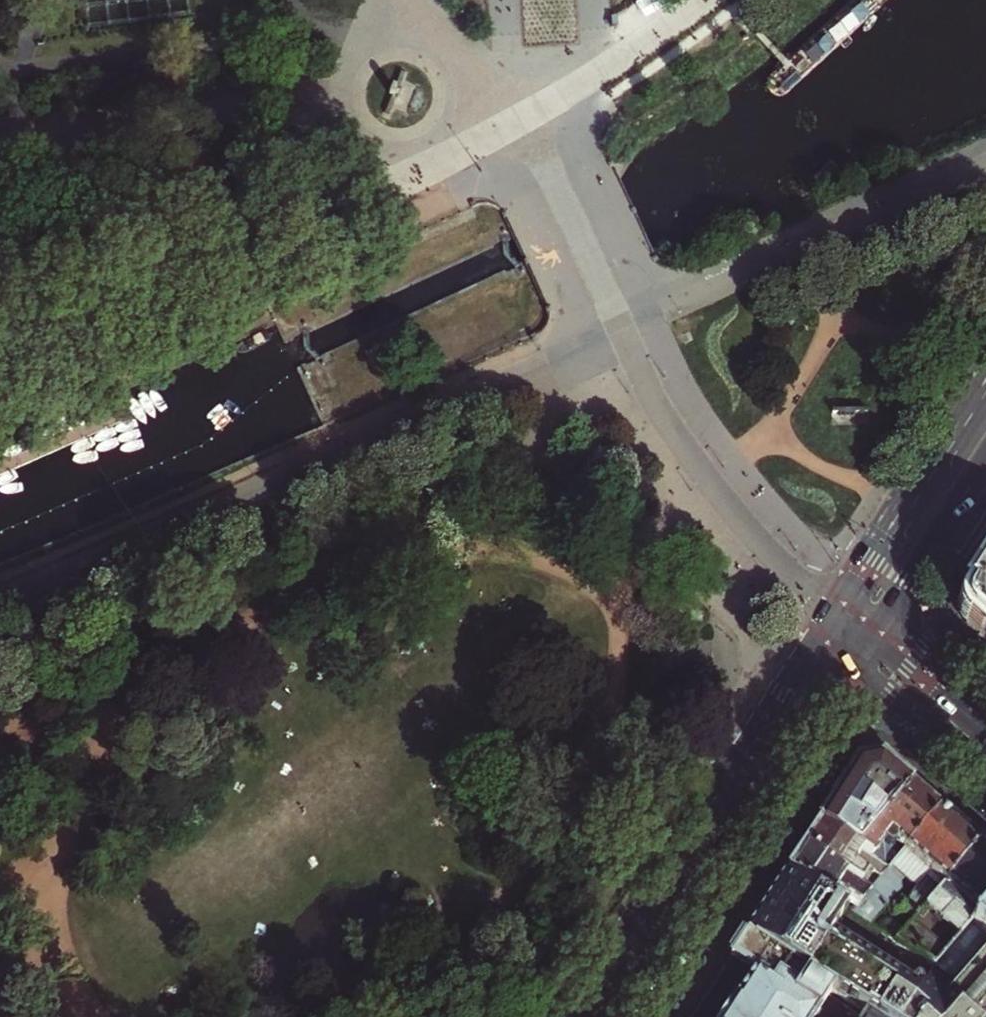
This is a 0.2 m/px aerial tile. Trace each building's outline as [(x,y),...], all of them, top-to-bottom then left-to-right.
[(889,0),(854,0),(784,65),(770,78),(767,84),(768,92),(773,97),(780,99),(787,95),(889,0)] [(399,66),(382,114),(390,117),(393,107),(407,112),(418,83),(404,78),(407,69),(399,66)] [(962,601),(967,625),(985,642),(985,565),(962,601)] [(858,851),(913,788),(882,761),(862,764),(857,765),(839,793),(818,825),(858,851)] [(889,871),(940,812),(927,801),(913,788),(858,851),(864,855),(889,871)] [(904,933),(979,845),(973,841),(960,829),(950,820),(940,812),(889,871),(878,883),(871,892),(862,901),(851,914),(870,926),(902,892),(900,886),(905,881),(916,891),(908,901),(905,908),(906,916),(908,917),(899,928),(904,933)] [(858,851),(818,825),(811,835),(803,848),(871,892),(878,883),(855,868),(864,855),(858,851)] [(985,908),(985,852),(979,845),(904,933),(896,943),(934,967),(967,930),(985,908)] [(871,892),(803,848),(795,861),(787,873),(844,910),(854,896),(862,901),(871,892)] [(874,1016),(902,1016),(917,993),(830,936),(844,916),(877,938),(880,933),(870,926),(851,914),(844,910),(787,873),(766,905),(746,937),(842,997),(862,1009),(874,1016)] [(967,930),(934,967),(917,993),(902,1016),(985,1016),(985,908),(967,930)] [(723,971),(693,1016),(829,1016),(842,997),(746,937),(739,947),(726,967),(723,971)]
